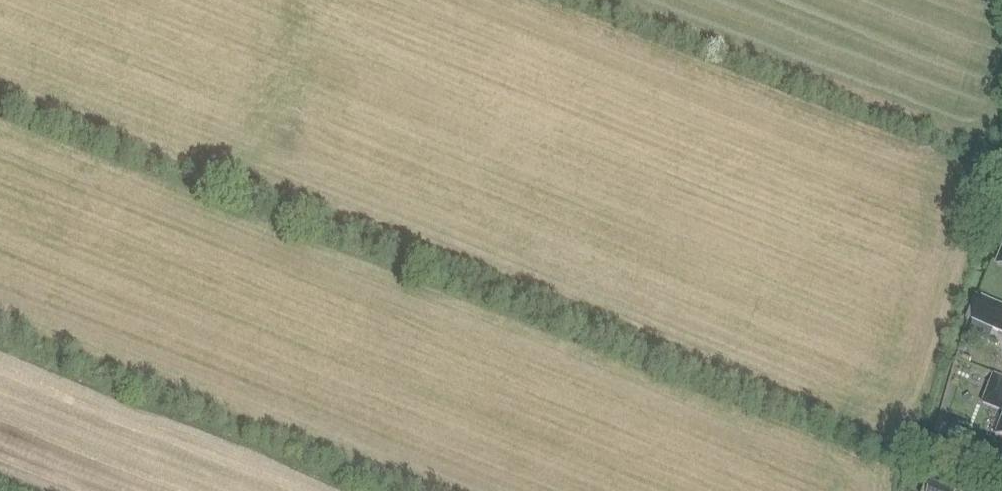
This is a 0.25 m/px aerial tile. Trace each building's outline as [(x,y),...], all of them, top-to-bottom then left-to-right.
[(984,299),(975,322),(1001,333),(1001,307),(984,299)] [(994,375),(983,404),(1001,411),(1001,378),(994,375)] [(929,481),(925,490),(953,490),(929,481)]
